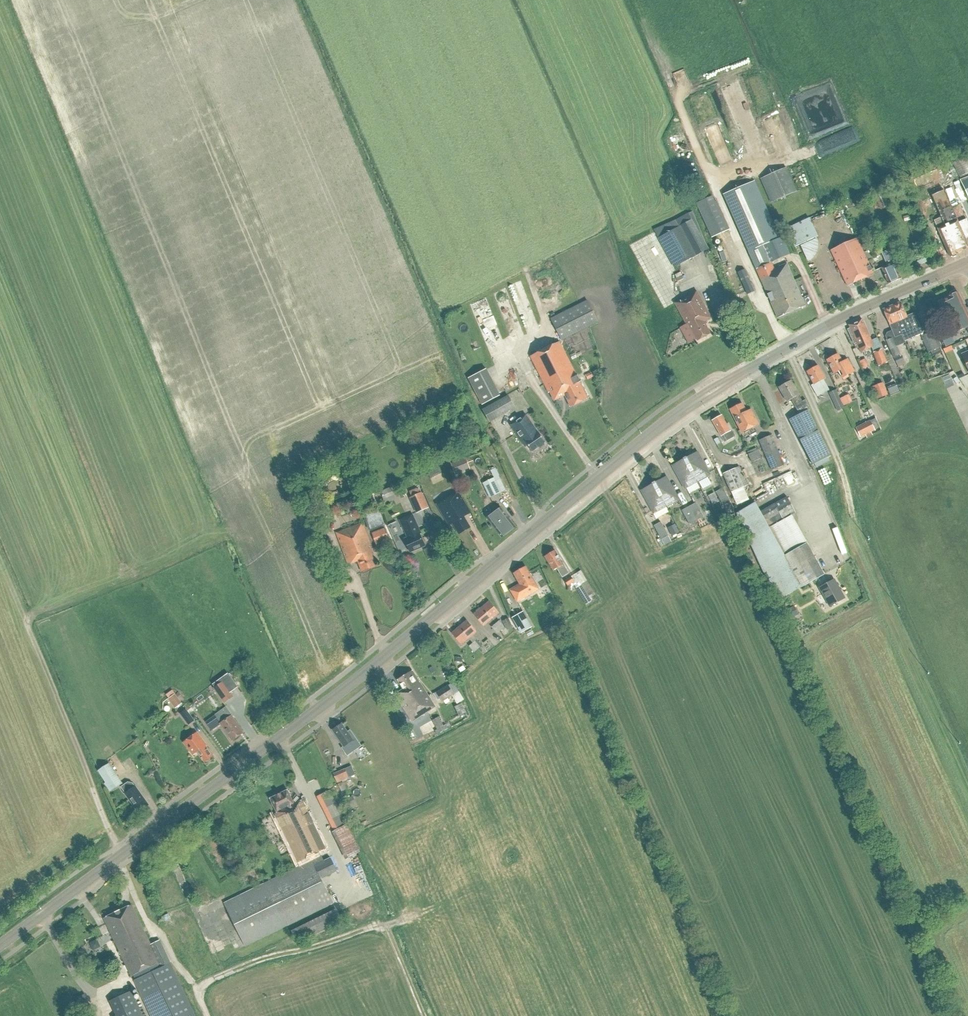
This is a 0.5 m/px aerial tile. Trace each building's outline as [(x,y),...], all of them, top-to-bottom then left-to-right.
[(769,67),(759,71),(762,79),(773,76),(769,67)] [(835,96),(810,104),(818,129),(847,120),(843,108),(839,109),(835,96)] [(750,131),(764,128),(759,106),(745,109),(750,131)] [(764,129),(753,132),(762,155),(772,152),(764,129)] [(685,146),(696,140),(692,133),(682,139),(685,146)] [(808,149),(793,152),(795,160),(810,157),(808,149)] [(964,157),(952,163),(959,177),(967,172),(967,166),(964,157)] [(786,168),(765,177),(762,179),(772,202),(797,191),(786,168)] [(913,179),(918,189),(941,179),(936,170),(913,179)] [(777,317),(805,305),(786,263),(774,269),(771,263),(789,255),(782,238),(779,239),(754,182),(723,196),(777,317)] [(957,223),(942,191),(930,197),(940,218),(932,221),(950,257),(953,258),(956,256),(958,253),(959,253),(958,252),(967,247),(967,246),(965,239),(966,239),(967,237),(967,223),(966,219),(957,223)] [(878,205),(887,202),(883,192),(874,196),(878,205)] [(711,239),(730,230),(718,201),(716,202),(713,196),(696,204),(711,239)] [(689,213),(675,220),(679,227),(692,220),(689,213)] [(813,227),(818,227),(819,232),(824,231),(821,215),(811,217),(813,227)] [(789,228),(791,232),(789,233),(795,247),(817,237),(809,219),(789,228)] [(709,250),(692,220),(679,227),(675,220),(654,230),(674,268),(709,250)] [(847,286),(873,274),(855,238),(852,240),(851,238),(848,239),(849,241),(830,251),(847,286)] [(881,268),(888,284),(890,284),(892,284),(895,283),(896,281),(901,278),(897,268),(899,267),(897,261),(896,261),(891,250),(882,254),(887,265),(881,268)] [(755,292),(746,270),(745,270),(738,273),(748,295),(755,292)] [(519,286),(506,290),(522,338),(534,334),(532,327),(546,323),(532,279),(518,284),(519,286)] [(552,294),(565,286),(562,280),(548,287),(552,294)] [(697,341),(710,334),(704,322),(711,318),(696,291),(675,303),(689,330),(691,329),(697,341)] [(966,309),(958,292),(957,293),(954,292),(951,293),(950,296),(949,296),(950,297),(940,302),(945,315),(943,316),(947,323),(954,319),(960,330),(965,328),(967,333),(967,313),(966,309)] [(482,304),(498,353),(515,347),(512,336),(511,336),(498,299),(482,304)] [(598,322),(587,300),(551,318),(562,340),(598,322)] [(900,302),(894,305),(895,308),(894,309),(898,321),(896,322),(904,341),(905,341),(922,333),(914,313),(909,315),(909,316),(906,317),(900,302)] [(905,341),(904,341),(896,322),(898,321),(894,309),(895,308),(894,305),(883,309),(889,325),(892,330),(886,333),(885,336),(887,342),(892,339),(896,347),(906,343),(905,341)] [(862,319),(848,325),(850,328),(847,329),(856,348),(859,347),(861,352),(871,347),(873,352),(872,352),(878,366),(886,363),(876,338),(870,341),(868,336),(869,336),(866,328),(862,319)] [(941,348),(940,345),(934,331),(922,337),(929,354),(941,348)] [(899,355),(896,347),(892,339),(887,342),(886,342),(898,367),(905,364),(903,360),(904,360),(901,354),(899,355)] [(588,398),(559,342),(530,356),(548,393),(550,392),(554,400),(565,395),(570,407),(588,398)] [(908,364),(917,358),(913,352),(904,357),(908,364)] [(958,362),(956,357),(954,352),(946,355),(950,364),(951,365),(958,362)] [(842,362),(838,354),(826,360),(834,374),(840,370),(844,377),(855,371),(848,359),(842,362)] [(862,369),(869,366),(866,358),(859,361),(862,369)] [(496,397),(512,389),(497,362),(478,372),(485,384),(489,382),(496,397)] [(825,379),(818,365),(806,372),(814,385),(812,386),(817,396),(829,390),(823,380),(825,379)] [(601,366),(595,369),(597,375),(604,372),(601,366)] [(799,395),(791,380),(779,387),(787,402),(792,399),(800,414),(790,420),(813,465),(831,456),(822,438),(822,437),(808,410),(810,409),(806,400),(802,402),(799,395)] [(859,389),(849,392),(852,402),(862,398),(859,389)] [(843,409),(835,390),(829,393),(837,412),(843,409)] [(852,402),(848,395),(840,398),(843,406),(852,402)] [(483,412),(489,423),(515,409),(508,396),(483,412)] [(742,404),(731,410),(744,434),(751,431),(750,429),(759,424),(751,409),(746,411),(742,404)] [(532,452),(545,443),(538,432),(537,432),(526,415),(510,425),(523,444),(525,442),(532,452)] [(727,425),(722,416),(712,421),(721,436),(724,442),(727,441),(733,437),(730,431),(732,430),(728,424),(727,425)] [(875,419),(870,422),(855,429),(860,437),(864,435),(866,439),(872,436),(870,432),(879,428),(875,419)] [(453,427),(456,434),(463,431),(460,424),(453,427)] [(771,435),(759,440),(772,470),(784,465),(771,435)] [(751,461),(761,457),(757,450),(748,454),(751,461)] [(685,459),(698,483),(704,480),(702,478),(708,474),(696,453),(685,459)] [(698,483),(685,459),(673,465),(685,487),(691,484),(692,487),(698,483)] [(747,485),(739,467),(722,475),(736,505),(749,500),(743,487),(747,485)] [(439,468),(428,473),(430,478),(441,473),(439,468)] [(375,478),(372,471),(367,472),(370,480),(375,478)] [(348,478),(350,484),(358,481),(356,475),(348,478)] [(665,477),(654,484),(667,508),(673,505),(671,502),(677,499),(665,477)] [(490,498),(501,493),(494,478),(483,483),(490,498)] [(667,508),(654,484),(642,490),(654,512),(660,508),(661,511),(667,508)] [(421,494),(420,495),(418,489),(417,490),(416,488),(409,492),(412,498),(411,499),(417,513),(427,509),(421,494)] [(733,509),(722,488),(715,492),(723,506),(726,505),(729,511),(733,509)] [(827,500),(836,495),(833,490),(824,496),(827,500)] [(743,519),(739,512),(736,514),(777,601),(824,574),(791,515),(795,513),(786,497),(760,511),(755,502),(744,509),(748,517),(743,519)] [(459,534),(470,528),(462,514),(469,510),(462,499),(449,507),(452,514),(445,518),(449,525),(453,523),(459,534)] [(695,503),(688,507),(696,521),(703,517),(695,503)] [(428,509),(431,516),(441,512),(438,505),(428,509)] [(696,521),(688,507),(681,511),(689,525),(696,521)] [(501,538),(515,527),(501,508),(487,518),(501,538)] [(363,515),(369,530),(384,525),(377,509),(363,515)] [(410,552),(425,546),(419,534),(421,533),(412,514),(400,520),(405,532),(408,531),(410,536),(404,539),(410,552)] [(668,534),(678,531),(673,516),(663,519),(668,534)] [(668,536),(660,522),(653,526),(661,540),(668,536)] [(372,557),(376,555),(363,523),(335,534),(348,566),(358,562),(362,572),(376,567),(372,557)] [(371,534),(376,545),(389,540),(384,529),(371,534)] [(563,577),(569,573),(555,550),(545,557),(554,571),(558,569),(563,577)] [(569,564),(572,570),(578,567),(575,561),(569,564)] [(513,573),(520,585),(511,591),(517,602),(539,590),(526,566),(513,573)] [(580,571),(574,575),(564,581),(567,586),(572,583),(585,605),(591,602),(591,601),(592,600),(590,597),(594,595),(580,571)] [(844,598),(834,579),(819,588),(830,606),(844,598)] [(499,613),(489,601),(481,608),(491,619),(499,613)] [(786,610),(790,619),(798,615),(794,606),(786,610)] [(481,608),(473,615),(483,626),(491,619),(481,608)] [(532,627),(523,612),(511,618),(520,634),(532,627)] [(512,628),(508,619),(502,622),(506,631),(512,628)] [(476,632),(466,621),(459,627),(469,638),(476,632)] [(499,621),(495,624),(500,630),(504,627),(499,621)] [(536,626),(538,632),(548,628),(547,627),(551,625),(550,621),(546,623),(545,622),(536,626)] [(500,630),(495,624),(491,627),(496,633),(500,630)] [(469,638),(459,627),(451,633),(461,645),(469,638)] [(484,648),(491,641),(485,635),(478,642),(484,648)] [(473,643),(478,649),(481,646),(476,640),(473,643)] [(478,649),(473,643),(469,646),(474,652),(478,649)] [(459,677),(463,674),(456,663),(451,666),(459,677)] [(412,670),(397,680),(403,689),(396,694),(413,721),(435,706),(412,670)] [(224,704),(227,701),(234,697),(224,681),(214,688),(224,704)] [(452,682),(447,685),(433,694),(437,700),(439,699),(442,703),(451,697),(457,705),(464,700),(458,691),(459,691),(452,682)] [(172,691),(165,695),(168,699),(175,694),(172,691)] [(182,704),(175,694),(168,699),(168,700),(175,709),(182,704)] [(449,717),(451,722),(453,721),(456,726),(461,723),(460,722),(465,719),(466,720),(468,719),(465,713),(464,714),(459,705),(454,707),(457,712),(449,717)] [(243,732),(231,716),(230,715),(231,714),(225,707),(214,715),(221,724),(220,724),(232,740),(243,732)] [(194,720),(193,718),(186,709),(180,713),(189,724),(194,720)] [(434,731),(437,735),(448,730),(445,725),(443,726),(438,717),(432,721),(437,729),(434,731)] [(348,732),(342,723),(332,730),(344,747),(349,753),(357,747),(353,742),(352,741),(353,740),(348,732)] [(352,741),(353,742),(356,739),(351,731),(348,732),(353,740),(352,741)] [(196,733),(186,740),(184,742),(194,755),(197,752),(204,762),(213,755),(201,739),(201,740),(196,733)] [(97,771),(105,783),(104,784),(110,792),(123,784),(109,764),(97,771)] [(359,764),(346,766),(347,775),(360,773),(359,764)] [(333,774),(336,783),(348,778),(344,769),(333,774)] [(363,773),(357,775),(359,784),(366,782),(363,773)] [(357,777),(350,779),(351,785),(358,783),(357,777)] [(352,794),(346,780),(337,784),(343,798),(352,794)] [(135,786),(135,787),(132,782),(128,782),(121,787),(138,812),(149,805),(135,786)] [(287,790),(270,798),(279,817),(277,818),(300,866),(225,903),(246,946),(334,903),(322,878),(338,870),(331,857),(328,858),(325,853),(320,856),(319,853),(327,849),(303,800),(294,804),(287,790)] [(360,852),(330,791),(317,798),(333,831),(332,832),(346,859),(360,852)] [(346,799),(351,809),(357,806),(352,796),(346,799)] [(105,918),(134,977),(141,974),(143,978),(136,981),(153,1015),(195,1015),(159,940),(150,944),(131,904),(105,918)] [(131,991),(109,1001),(116,1015),(143,1015),(131,991)] [(77,998),(75,998),(83,1015),(95,1015),(85,994),(77,998)]
